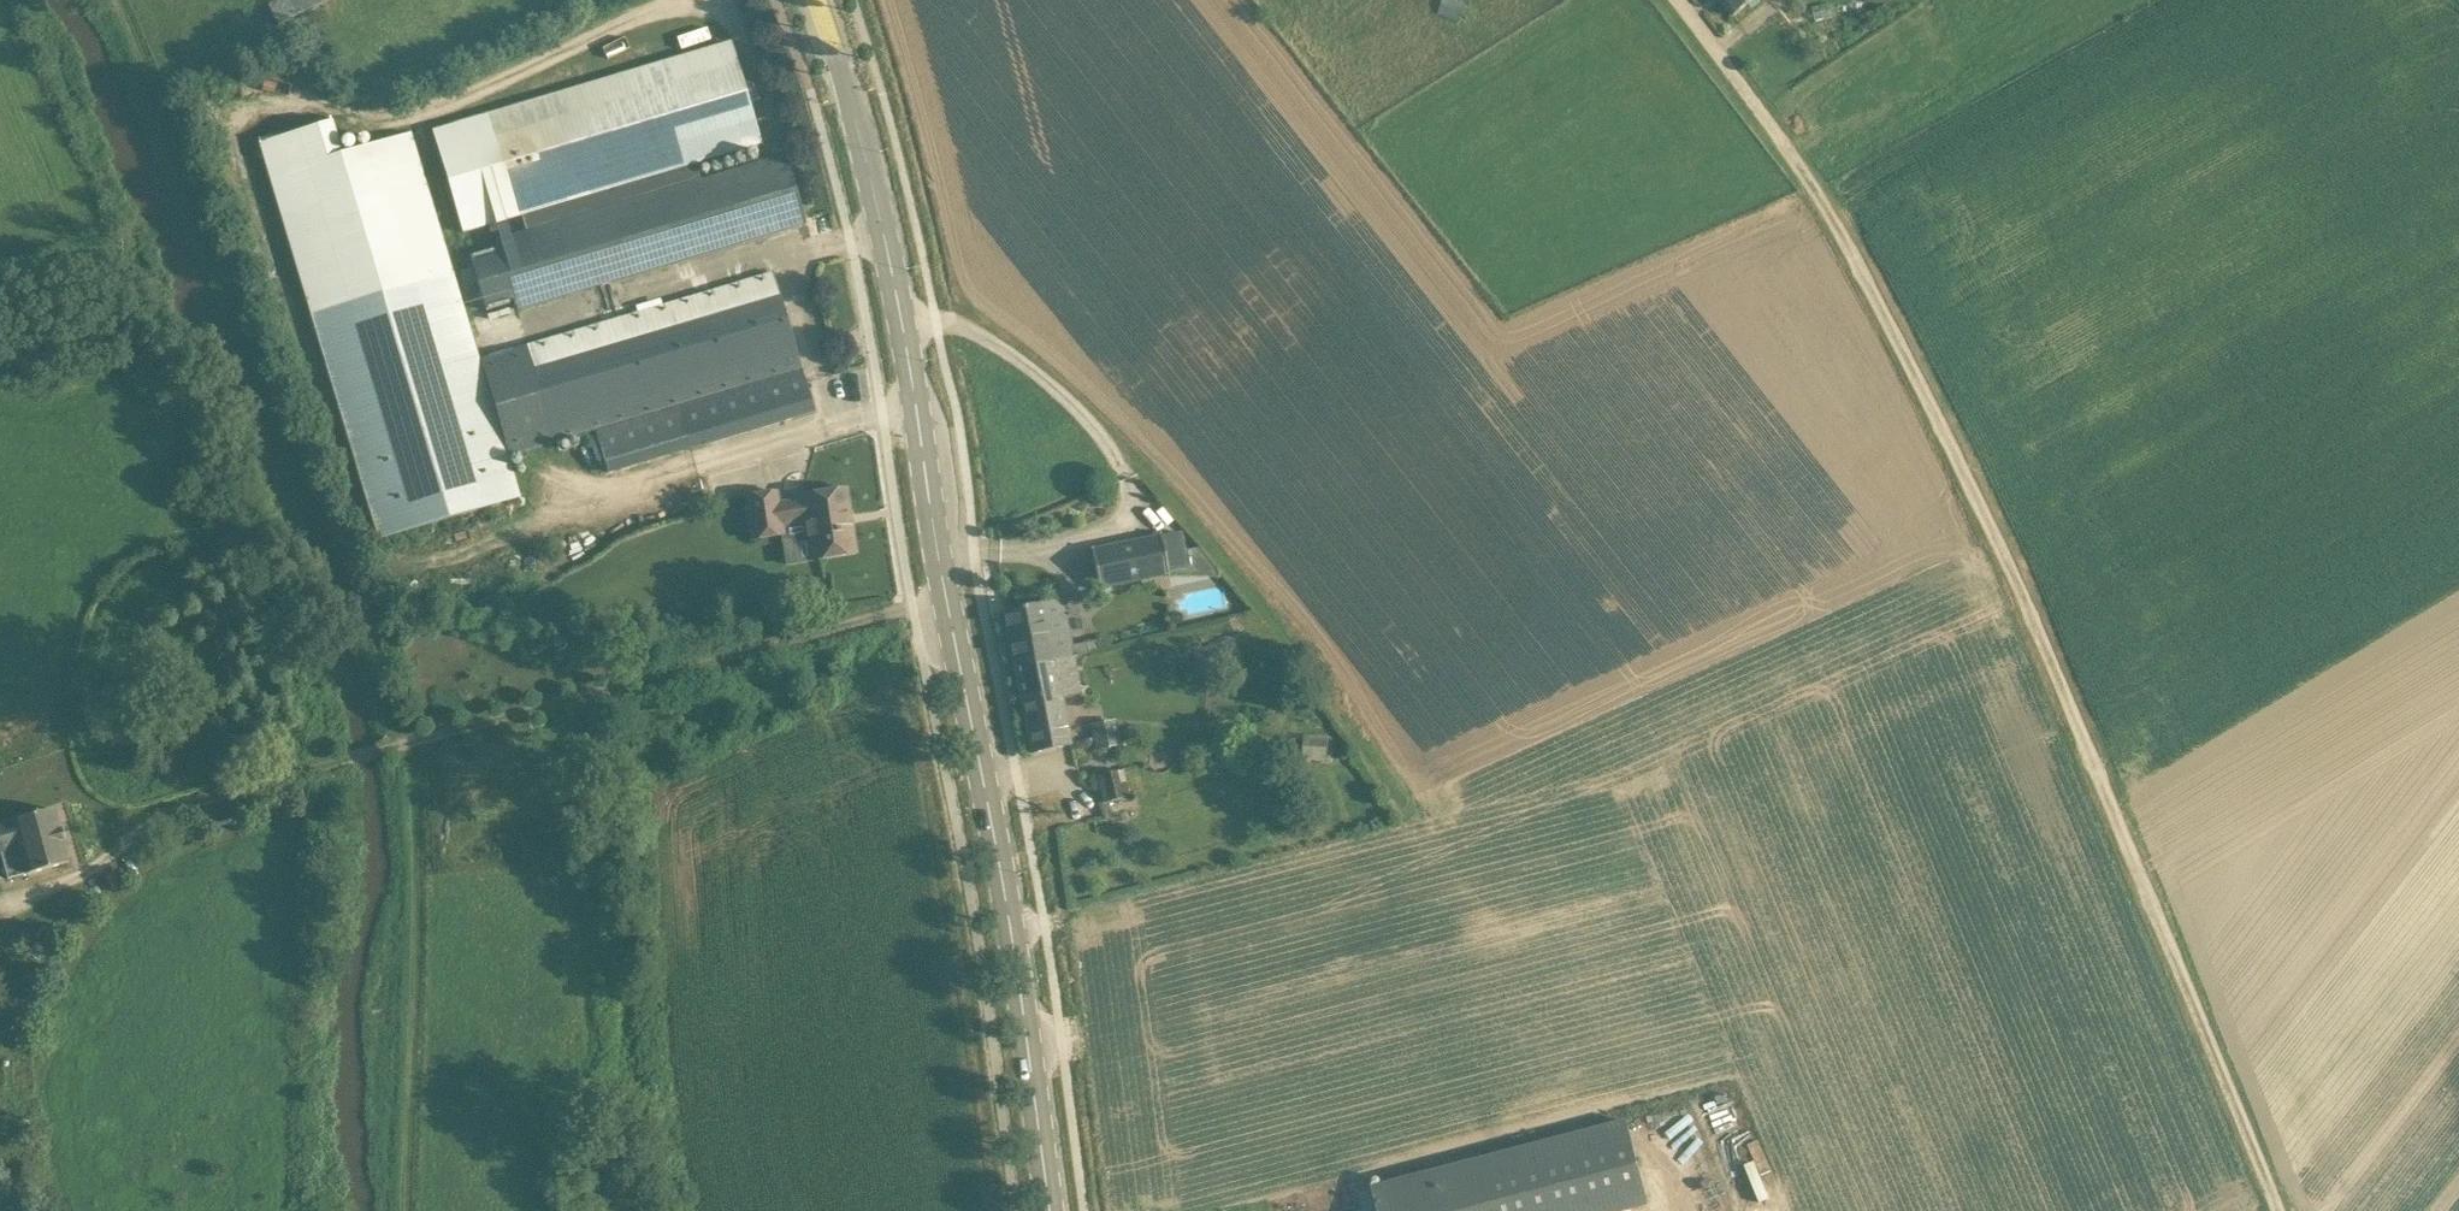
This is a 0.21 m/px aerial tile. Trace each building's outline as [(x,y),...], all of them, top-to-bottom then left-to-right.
[(330,0),(276,0),(267,5),(278,25),(330,0)] [(1460,0),(1443,0),(1438,15),(1459,22),(1465,2),(1460,0)] [(1734,17),(1755,0),(1721,0),(1734,17)] [(517,217),(735,152),(758,145),(727,42),(704,49),(486,114),(487,116),(434,132),(464,233),(517,217)] [(309,310),(451,268),(411,135),(342,155),(331,118),(258,140),(309,310)] [(785,154),(468,251),(482,297),(511,289),(517,310),(806,222),(785,154)] [(377,540),(520,497),(508,457),(557,443),(528,346),(479,361),(451,268),(309,310),(308,311),(377,540)] [(595,431),(677,407),(802,369),(773,273),(528,346),(557,443),(595,431)] [(802,369),(677,407),(689,449),(815,412),(802,369)] [(777,492),(746,496),(753,540),(784,535),(782,525),(806,521),(809,540),(816,539),(819,560),(857,554),(847,488),(802,495),(803,500),(779,504),(777,492)] [(1159,535),(1090,549),(1098,591),(1168,577),(1168,575),(1189,571),(1180,532),(1160,536),(1159,535)] [(1073,646),(1064,599),(1004,611),(1014,662),(1051,654),(1052,660),(1072,656),(1075,656),(1076,657),(1088,654),(1086,643),(1073,646)] [(1093,741),(1083,694),(1076,657),(1075,656),(1072,656),(1052,660),(1051,654),(1014,662),(1032,753),(1093,741)] [(1096,748),(1121,743),(1115,718),(1090,723),(1096,748)] [(1303,735),(1301,760),(1324,762),(1326,738),(1303,735)] [(1103,804),(1130,797),(1123,770),(1096,777),(1103,804)] [(27,874),(69,863),(54,809),(0,824),(0,851),(1,851),(8,879),(27,873),(27,874)] [(1378,1210),(1632,1210),(1648,1207),(1625,1120),(1372,1187),(1378,1210)]
